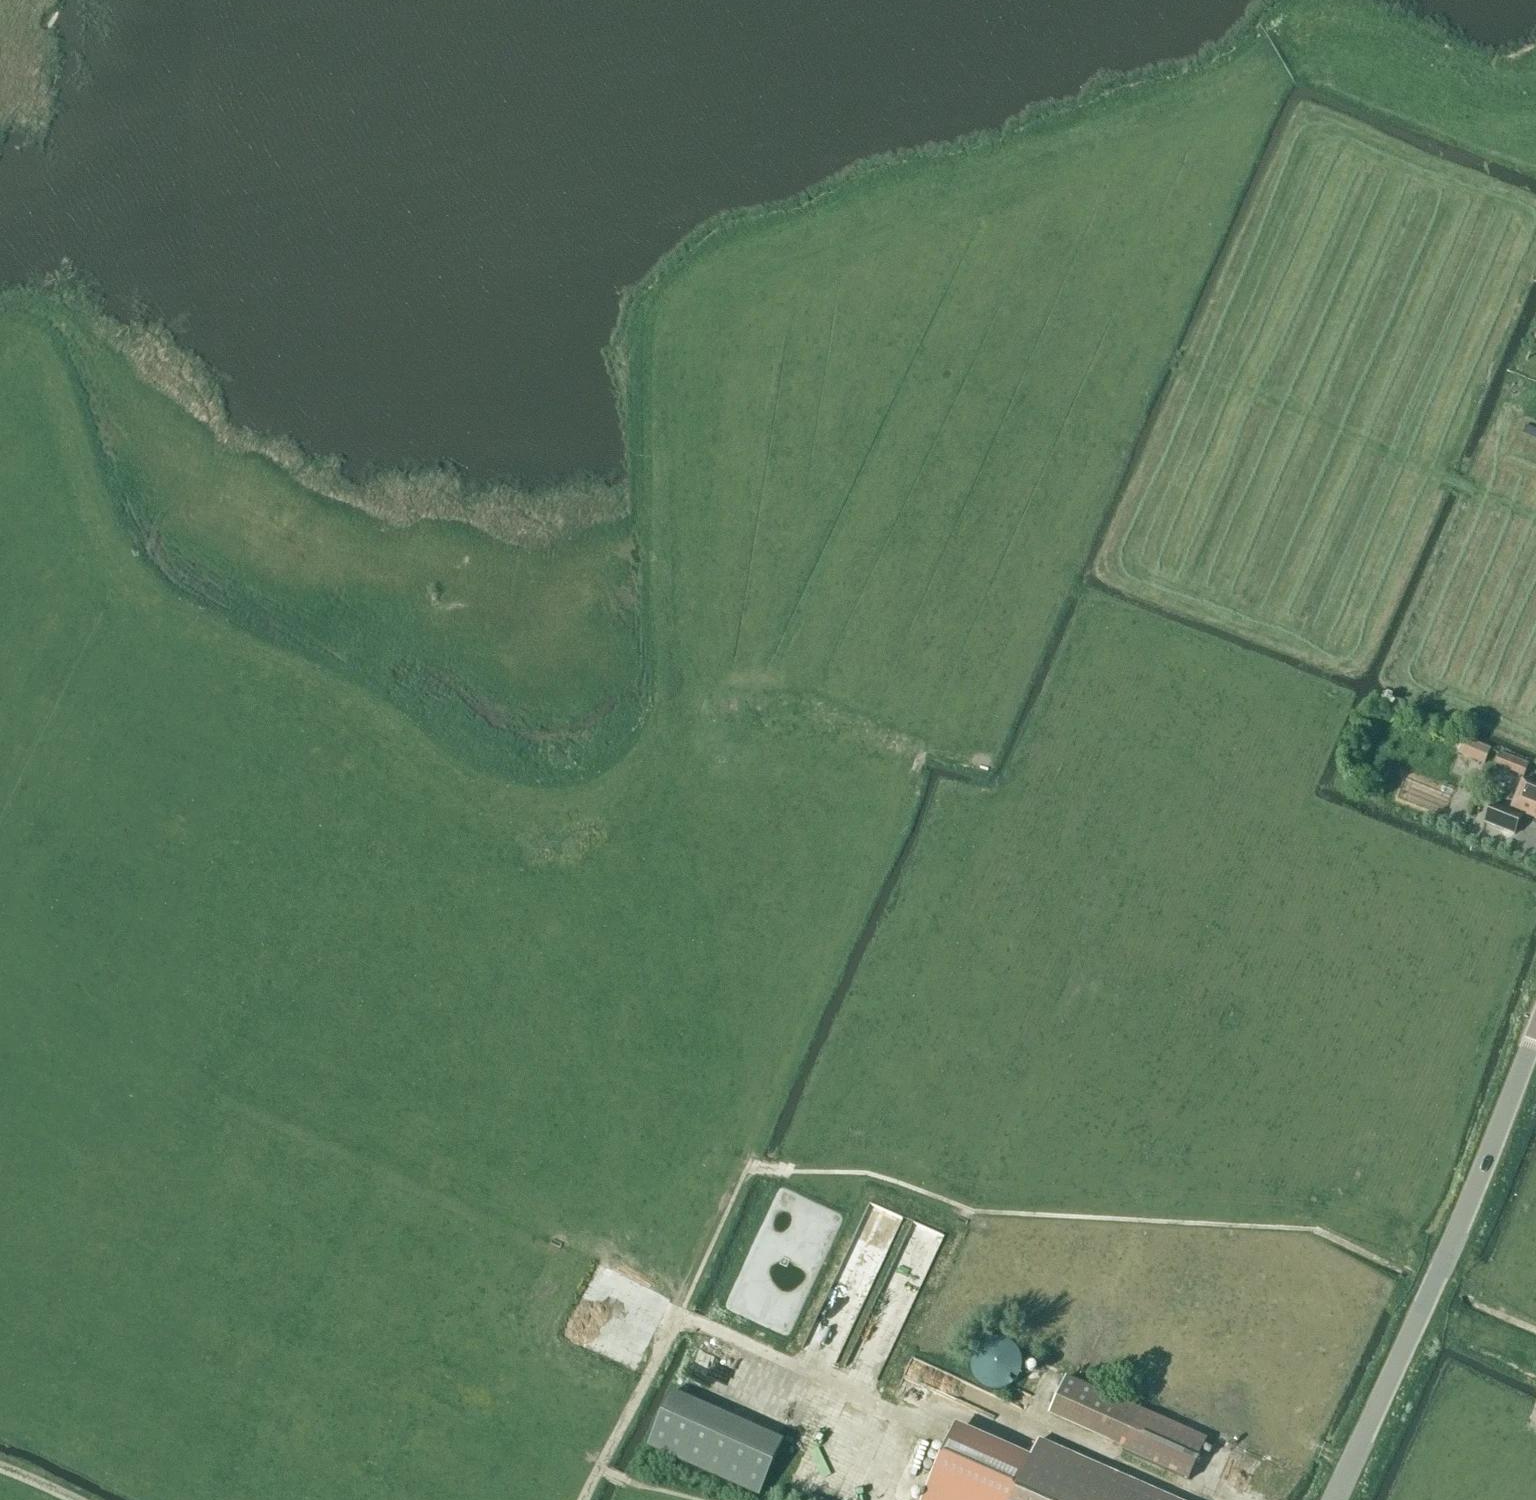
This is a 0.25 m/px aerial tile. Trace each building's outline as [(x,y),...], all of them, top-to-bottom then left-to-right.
[(1457,755),(1484,766),(1490,750),(1463,739),(1457,755)] [(1501,747),(1494,766),(1523,778),(1531,760),(1501,747)] [(1514,835),(1521,817),(1520,817),(1522,813),(1528,816),(1535,819),(1535,787),(1522,781),(1511,808),(1511,809),(1510,812),(1491,805),(1484,823),(1514,835)] [(1001,1340),(996,1340),(991,1340),(987,1342),(982,1344),(978,1346),(975,1350),(972,1354),(970,1358),(969,1363),(969,1367),(969,1372),(970,1377),(972,1381),(975,1385),(978,1389),(982,1391),(987,1393),(991,1395),(996,1395),(1001,1395),(1006,1393),(1010,1391),(1014,1389),(1017,1385),(1020,1381),(1022,1377),(1023,1372),(1024,1367),(1023,1363),(1022,1358),(1020,1354),(1017,1350),(1014,1346),(1010,1344),(1006,1341),(1001,1340)] [(1188,1481),(1206,1440),(1066,1378),(1051,1412),(1124,1444),(1121,1451),(1188,1481)] [(649,1449),(765,1490),(786,1432),(669,1390),(649,1449)] [(1038,1441),(1012,1499),(1172,1499),(1038,1441)]
